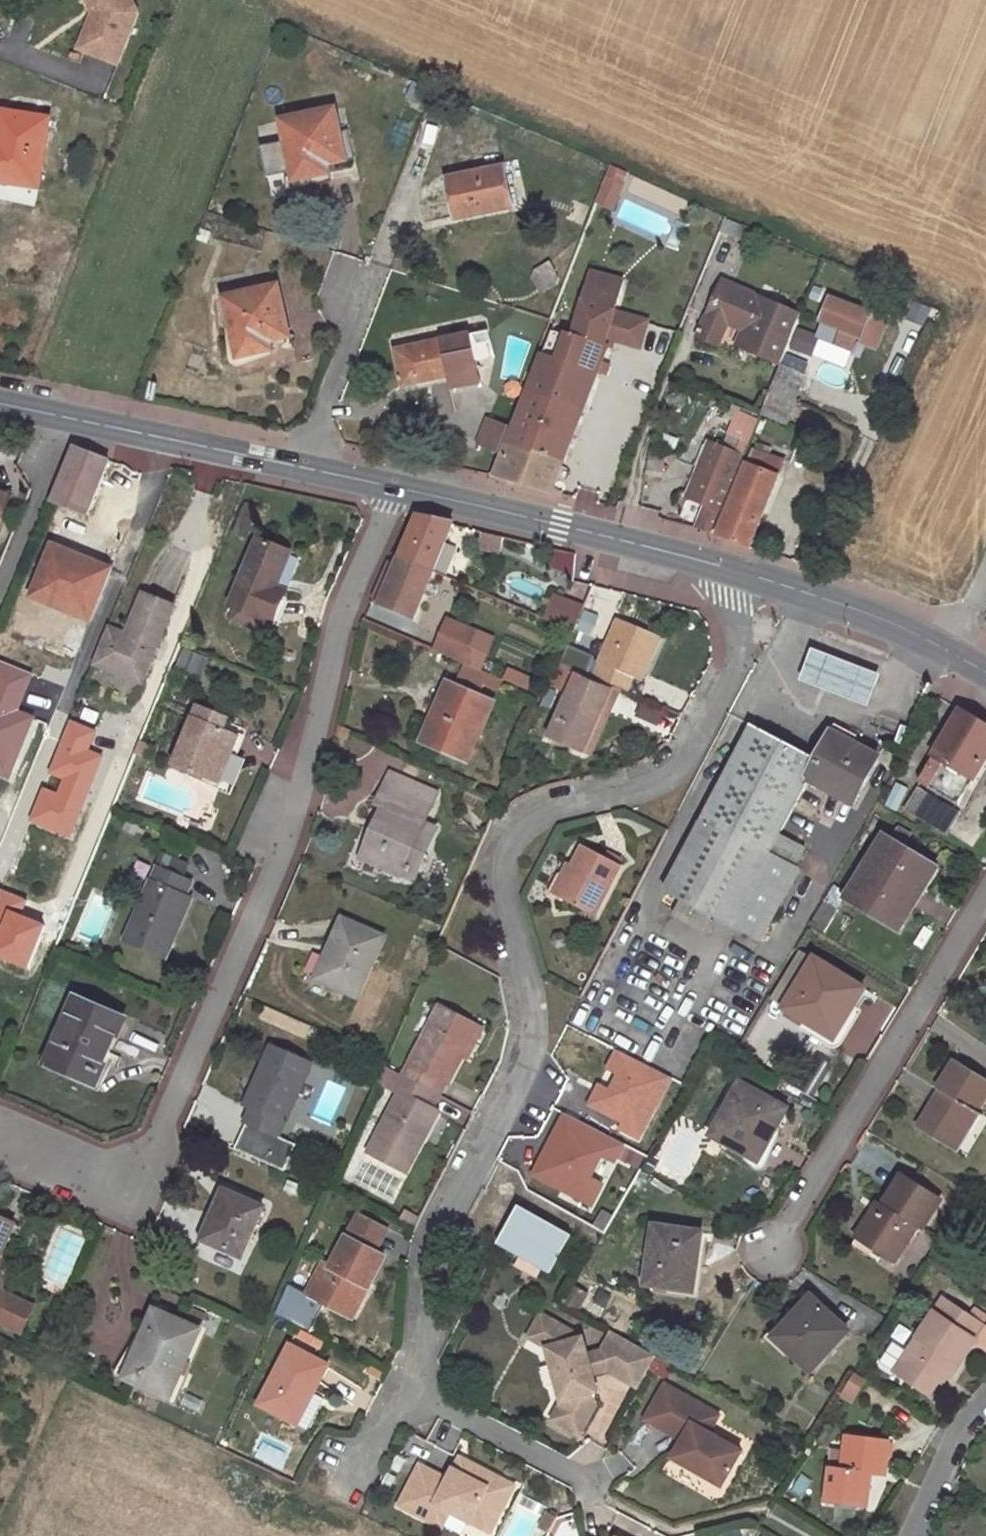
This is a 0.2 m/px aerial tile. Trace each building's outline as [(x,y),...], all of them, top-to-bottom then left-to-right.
[(103,12),(99,14),(95,25),(89,23),(79,50),(118,65),(137,13),(131,0),(98,0),(103,12)] [(87,3),(92,15),(89,23),(95,25),(99,14),(103,12),(98,0),(93,0),(87,3)] [(321,175),(319,167),(355,159),(349,130),(339,132),(335,109),(281,120),(286,142),(261,147),(267,177),(292,172),(294,181),(321,175)] [(2,140),(0,153),(0,181),(37,187),(48,118),(0,110),(0,140),(2,140)] [(460,188),(450,190),(455,218),(512,207),(504,167),(458,176),(460,188)] [(619,172),(610,169),(606,177),(615,181),(619,172)] [(448,178),(450,190),(460,188),(458,176),(448,178)] [(753,229),(725,217),(719,231),(748,243),(753,229)] [(548,261),(543,265),(555,282),(559,279),(548,261)] [(555,282),(543,265),(534,271),(546,289),(555,282)] [(621,280),(590,271),(588,281),(618,289),(621,280)] [(781,363),(801,314),(723,280),(697,335),(717,344),(727,322),(745,331),(760,337),(754,352),(781,363)] [(551,491),(562,460),(582,406),(596,370),(580,365),(583,358),(599,363),(606,345),(611,346),(615,330),(623,333),(621,341),(639,346),(646,320),(612,311),(618,289),(588,281),(573,336),(551,330),(493,476),(551,491)] [(276,286),(224,299),(238,358),(262,353),(259,342),(270,340),(288,335),(276,286)] [(829,296),(819,322),(860,339),(859,341),(876,349),(888,320),(829,296)] [(739,346),(754,352),(760,337),(745,331),(739,346)] [(482,333),(470,336),(476,360),(488,358),(482,333)] [(470,334),(395,350),(403,385),(450,375),(453,387),(480,381),(476,360),(470,336),(470,334)] [(272,351),(270,340),(259,342),(262,353),(272,351)] [(804,373),(781,363),(771,387),(794,397),(804,373)] [(771,387),(761,411),(787,423),(794,407),(791,406),(794,397),(771,387)] [(507,427),(488,419),(479,442),(498,450),(502,441),(507,427)] [(719,470),(735,476),(744,454),(714,442),(703,466),(699,465),(687,493),(706,501),(719,470)] [(107,461),(75,448),(53,501),(86,514),(107,461)] [(747,464),(718,534),(723,536),(749,545),(778,477),(762,470),(766,463),(756,459),(753,467),(747,464)] [(706,501),(695,525),(713,532),(735,476),(719,470),(706,501)] [(9,493),(0,490),(0,518),(9,493)] [(245,503),(240,514),(255,520),(259,509),(245,503)] [(255,520),(240,514),(233,532),(248,538),(255,520)] [(453,522),(417,515),(400,555),(396,566),(388,563),(380,584),(374,599),(380,601),(379,603),(412,618),(452,526),(453,522)] [(504,537),(481,532),(476,552),(500,558),(504,537)] [(273,596),(276,587),(290,552),(257,538),(230,606),(233,607),(267,621),(273,624),(283,600),(273,596)] [(52,546),(32,595),(89,618),(110,569),(52,546)] [(287,591),(276,587),(273,596),(283,600),(287,591)] [(583,605),(555,593),(545,617),(573,629),(583,605)] [(107,628),(93,661),(143,682),(158,647),(156,646),(173,606),(144,594),(128,636),(107,628)] [(262,633),(267,621),(233,607),(228,619),(262,633)] [(612,685),(622,689),(625,691),(632,676),(636,669),(643,673),(659,638),(616,618),(591,676),(612,685)] [(436,650),(468,664),(474,654),(465,650),(471,635),(448,625),(436,650)] [(809,647),(796,678),(864,704),(876,673),(809,647)] [(506,681),(468,664),(460,680),(486,691),(488,686),(501,692),(506,681)] [(636,669),(632,676),(640,680),(643,673),(636,669)] [(591,676),(578,670),(549,737),(583,753),(612,685),(591,676)] [(96,671),(93,680),(120,691),(124,682),(96,671)] [(441,717),(429,744),(466,761),(493,702),(448,681),(434,713),(441,717)] [(592,757),(622,689),(612,685),(583,753),(592,757)] [(173,763),(212,779),(222,755),(230,758),(239,737),(224,731),(229,719),(197,706),(173,763)] [(918,781),(959,805),(985,758),(985,726),(960,710),(918,781)] [(421,740),(429,744),(441,717),(434,713),(421,740)] [(664,891),(681,899),(714,917),(760,941),(799,867),(769,851),(807,780),(855,805),(880,757),(853,743),(857,735),(835,723),(816,761),(751,726),(664,891)] [(146,748),(138,744),(135,753),(142,756),(146,748)] [(222,755),(212,779),(220,783),(230,758),(222,755)] [(385,785),(430,806),(436,792),(391,772),(385,785)] [(422,824),(430,806),(385,785),(376,804),(384,807),(361,857),(399,874),(403,866),(414,871),(433,828),(422,824)] [(916,789),(904,809),(947,835),(959,815),(916,789)] [(899,930),(912,910),(904,905),(930,863),(884,835),(847,897),(899,930)] [(582,844),(571,865),(575,867),(559,897),(595,915),(622,864),(582,844)] [(154,864),(176,869),(179,857),(157,852),(154,864)] [(575,867),(571,865),(566,863),(551,892),(559,897),(575,867)] [(904,905),(912,910),(938,867),(930,863),(904,905)] [(185,896),(190,881),(156,865),(125,938),(165,956),(181,921),(175,918),(185,896)] [(820,904),(809,922),(825,932),(843,902),(830,893),(823,905),(820,904)] [(191,898),(185,896),(175,918),(181,921),(191,898)] [(714,917),(681,899),(673,915),(706,932),(714,917)] [(382,936),(341,919),(316,977),(357,995),(382,936)] [(813,958),(784,1007),(834,1037),(863,988),(813,958)] [(98,1076),(102,1067),(122,1021),(77,1001),(49,1064),(67,1071),(71,1063),(98,1076)] [(438,1005),(403,1075),(434,1091),(440,1079),(447,1082),(460,1055),(477,1025),(438,1005)] [(482,1028),(477,1025),(460,1055),(466,1058),(482,1028)] [(284,1052),(295,1057),(301,1044),(290,1039),(284,1052)] [(311,1064),(295,1057),(284,1052),(270,1046),(254,1083),(260,1086),(250,1108),(245,1120),(247,1121),(278,1135),(279,1135),(311,1064)] [(976,1112),(985,1095),(985,1081),(954,1060),(937,1089),(940,1091),(918,1127),(949,1146),(971,1109),(976,1112)] [(107,1070),(102,1067),(98,1076),(71,1063),(67,1071),(99,1087),(107,1070)] [(398,1072),(386,1066),(379,1079),(392,1085),(398,1072)] [(434,1091),(403,1075),(395,1089),(399,1090),(367,1150),(405,1170),(422,1139),(419,1138),(434,1109),(427,1105),(434,1091)] [(260,1086),(254,1083),(244,1105),(250,1108),(260,1086)] [(740,1083),(712,1133),(759,1159),(787,1109),(740,1083)] [(980,1114),(976,1112),(971,1109),(949,1146),(957,1151),(980,1114)] [(278,1135),(247,1121),(235,1149),(266,1162),(278,1135)] [(278,1135),(266,1162),(284,1170),(296,1143),(279,1135),(278,1135)] [(878,1201),(859,1234),(896,1258),(915,1228),(919,1230),(939,1200),(900,1175),(883,1204),(878,1201)] [(263,1207),(224,1190),(202,1238),(241,1256),(263,1207)] [(516,1202),(495,1239),(549,1271),(571,1232),(516,1202)] [(357,1214),(345,1235),(374,1250),(386,1228),(357,1214)] [(0,1216),(0,1253),(14,1223),(0,1216)] [(653,1226),(646,1284),(693,1291),(701,1233),(653,1226)] [(307,1293),(344,1313),(361,1283),(367,1286),(384,1255),(374,1250),(345,1235),(329,1265),(323,1262),(307,1293)] [(361,1283),(344,1313),(351,1317),(367,1286),(361,1283)] [(571,1286),(561,1302),(575,1310),(584,1293),(571,1286)] [(21,1331),(34,1306),(5,1292),(2,1293),(0,1293),(0,1321),(21,1331)] [(811,1371),(826,1355),(834,1347),(848,1331),(811,1296),(774,1337),(811,1371)] [(928,1396),(938,1381),(944,1373),(948,1375),(950,1376),(974,1341),(984,1326),(982,1324),(969,1315),(943,1298),(908,1349),(893,1371),(928,1396)] [(982,1324),(985,1318),(985,1316),(975,1308),(969,1315),(982,1324)] [(154,1309),(141,1338),(149,1342),(162,1312),(154,1309)] [(186,1362),(201,1329),(162,1312),(149,1342),(141,1338),(124,1377),(170,1398),(182,1373),(185,1374),(190,1363),(186,1362)] [(654,1355),(612,1331),(600,1350),(587,1354),(582,1337),(540,1313),(527,1336),(546,1347),(551,1365),(555,1364),(560,1381),(556,1382),(562,1401),(550,1418),(578,1433),(595,1403),(592,1392),(587,1374),(591,1373),(606,1369),(637,1386),(654,1355)] [(974,1341),(985,1350),(985,1327),(984,1326),(974,1341)] [(893,1371),(908,1349),(896,1341),(877,1368),(890,1376),(893,1371)] [(289,1345),(258,1403),(296,1424),(297,1422),(312,1393),(327,1365),(289,1345)] [(834,1347),(826,1355),(830,1359),(838,1350),(834,1347)] [(666,1365),(655,1358),(650,1368),(660,1374),(666,1365)] [(383,1381),(387,1372),(370,1363),(365,1372),(383,1381)] [(551,1365),(541,1368),(546,1385),(556,1382),(560,1381),(555,1364),(551,1365)] [(596,1391),(591,1373),(587,1374),(592,1392),(596,1391)] [(868,1381),(855,1373),(840,1396),(853,1404),(868,1381)] [(944,1373),(938,1381),(942,1384),(948,1375),(944,1373)] [(717,1415),(664,1385),(647,1413),(685,1435),(682,1441),(672,1458),(721,1486),(741,1451),(708,1433),(717,1415)] [(184,1392),(179,1403),(196,1412),(202,1400),(184,1392)] [(322,1398),(312,1393),(297,1422),(307,1427),(322,1398)] [(685,1435),(647,1413),(644,1419),(682,1441),(685,1435)] [(830,1465),(825,1499),(865,1505),(870,1473),(884,1475),(889,1440),(848,1435),(843,1467),(830,1465)] [(488,1531),(512,1484),(491,1474),(488,1479),(475,1473),(478,1467),(457,1456),(446,1478),(417,1464),(396,1504),(426,1519),(434,1503),(447,1510),(488,1531)] [(488,1479),(491,1474),(478,1467),(475,1473),(488,1479)] [(426,1519),(439,1526),(447,1510),(434,1503),(426,1519)] [(442,1529),(458,1535),(461,1535),(462,1535),(464,1535),(475,1535),(478,1530),(447,1516),(442,1529)]
